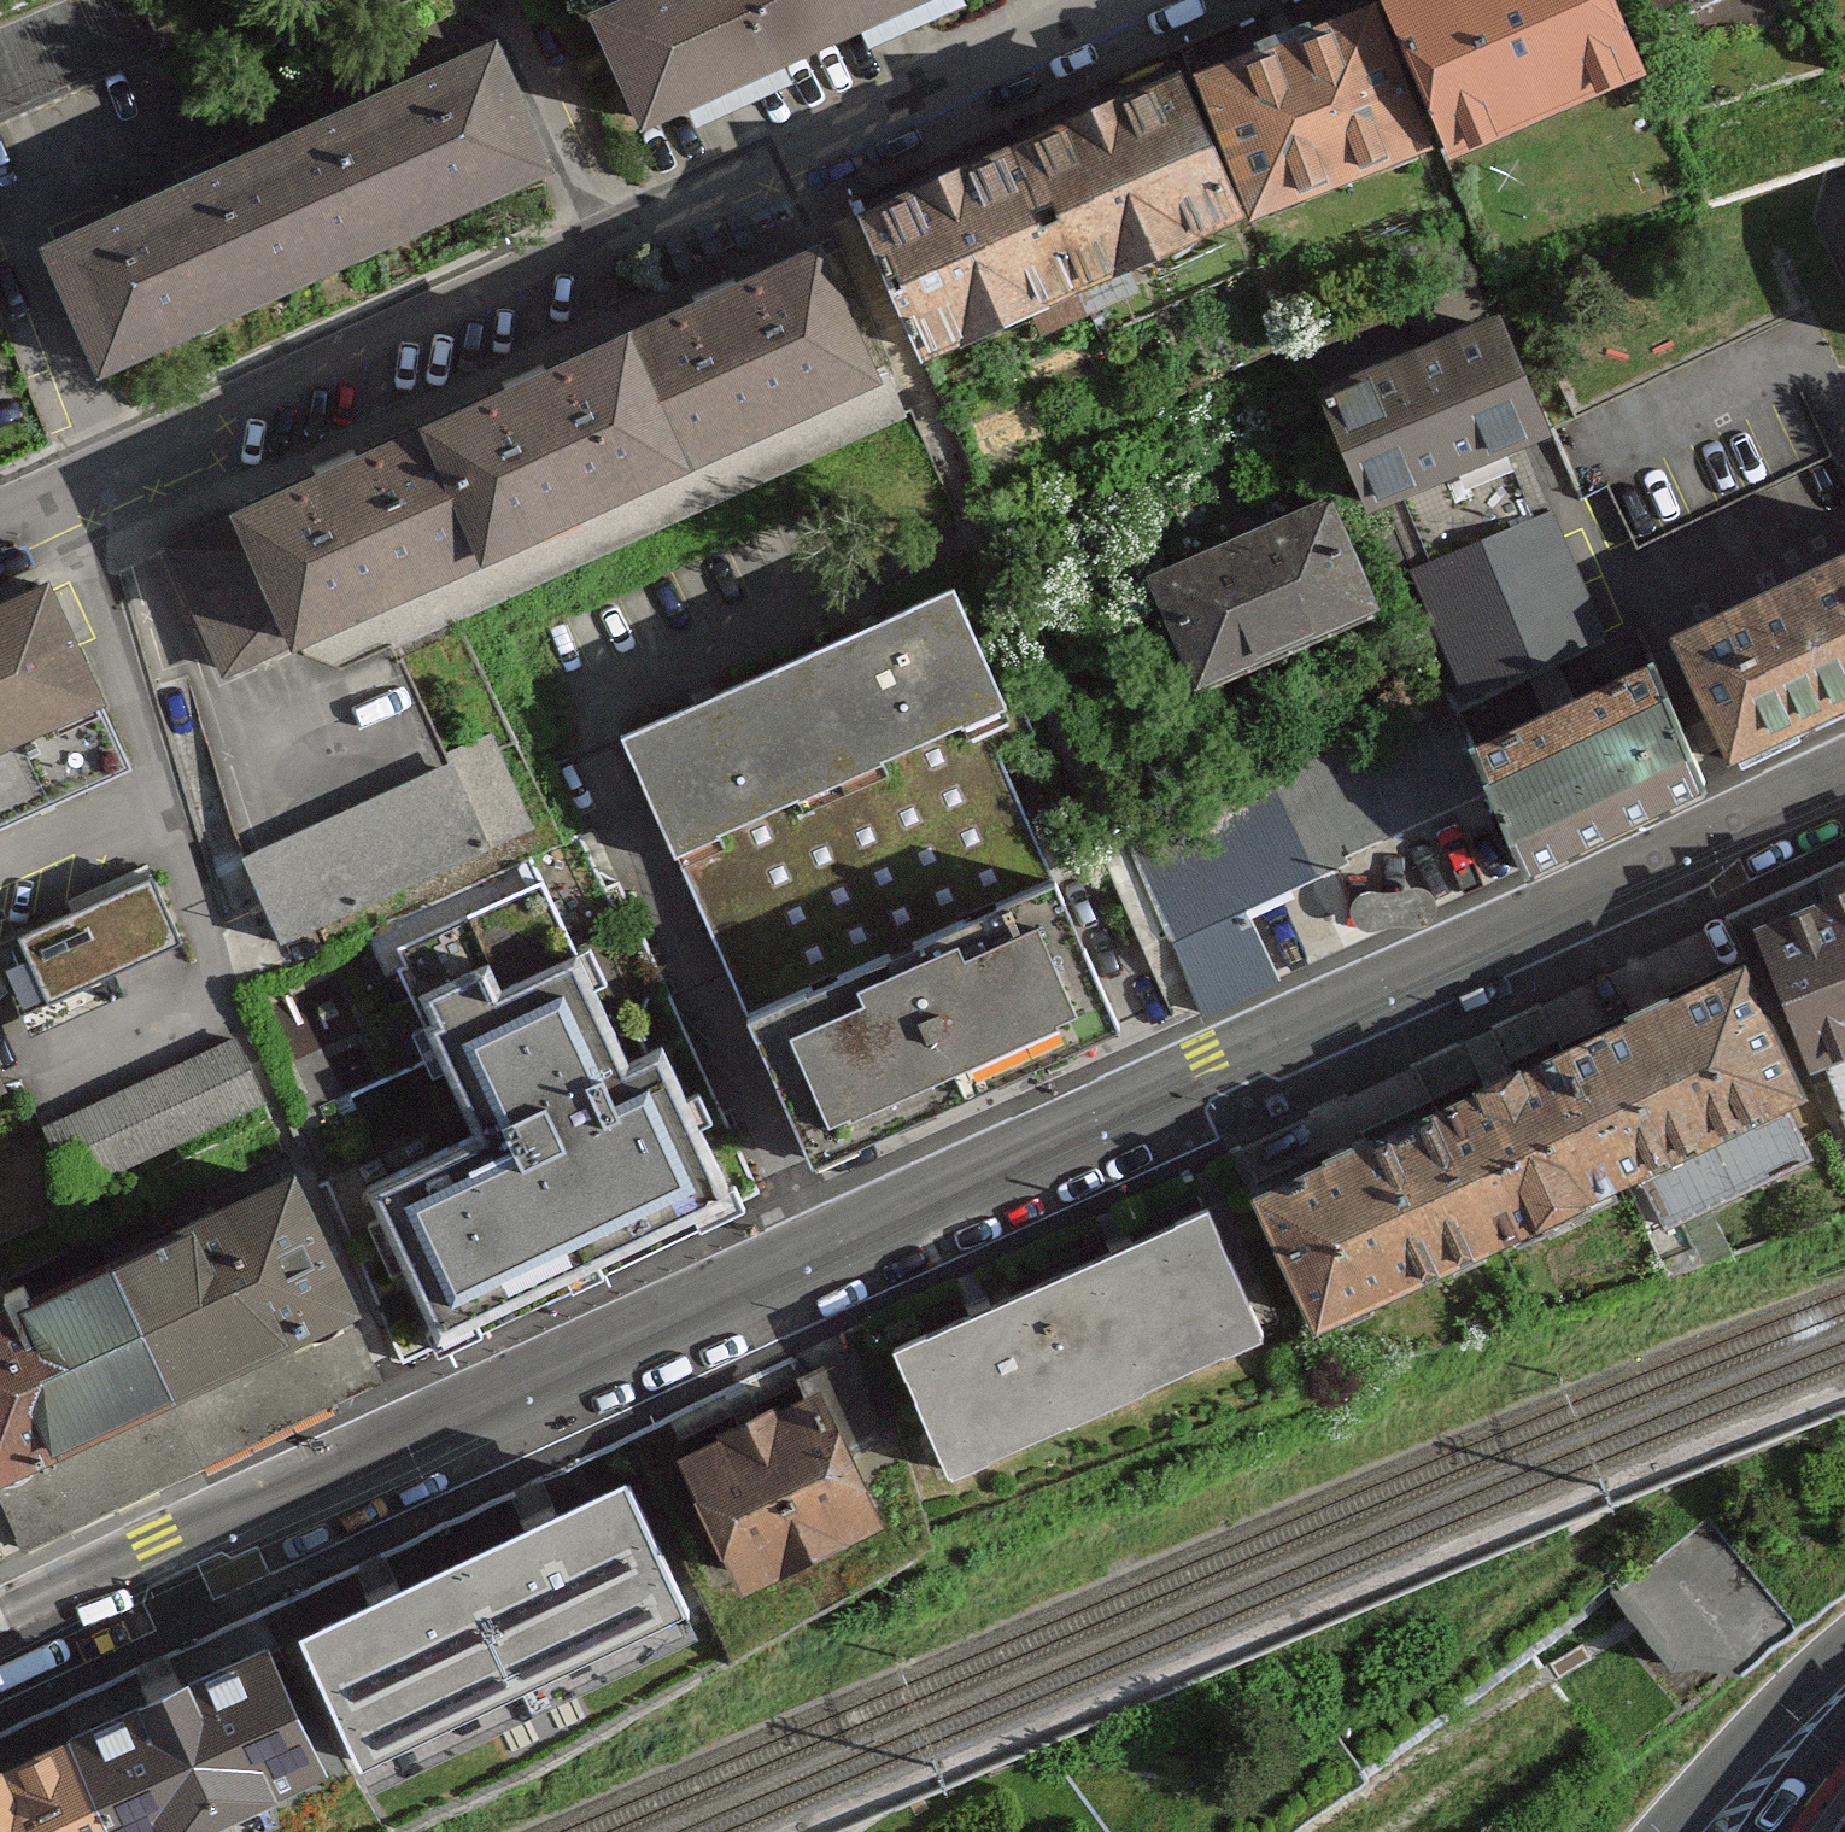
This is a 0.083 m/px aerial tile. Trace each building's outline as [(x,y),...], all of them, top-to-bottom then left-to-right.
[(162,60),(135,0),(91,0),(0,40),(0,131),(162,60)] [(805,0),(612,0),(595,7),(646,128),(827,52),(805,0)] [(827,52),(950,0),(805,0),(827,52)] [(1244,218),(1451,132),(1397,0),(1338,0),(1180,65),(1244,218)] [(1631,58),(1608,0),(1397,0),(1451,132),(1631,58)] [(485,32),(247,143),(313,283),(551,173),(485,32)] [(860,197),(923,350),(1244,218),(1180,65),(860,197)] [(36,240),(102,381),(313,283),(247,143),(36,240)] [(618,320),(688,470),(884,379),(815,229),(618,320)] [(1503,303),(1321,375),(1369,497),(1552,425),(1503,303)] [(414,414),(477,564),(688,470),(618,320),(414,414)] [(241,508),(303,646),(477,564),(414,414),(234,494),(241,508)] [(1373,614),(1323,491),(1150,560),(1200,683),(1373,614)] [(241,508),(160,546),(223,680),(303,646),(241,508)] [(1554,516),(1416,573),(1465,690),(1602,633),(1554,516)] [(1677,626),(1737,769),(1844,714),(1844,552),(1677,626)] [(946,583),(620,726),(674,849),(1001,706),(946,583)] [(133,768),(49,584),(0,606),(0,828),(133,768)] [(1648,654),(1474,730),(1527,851),(1701,776),(1648,654)] [(200,743),(289,945),(540,835),(494,731),(440,755),(397,656),(200,743)] [(1111,848),(1198,1008),(1293,977),(1249,897),(1483,792),(1428,694),(1111,848)] [(734,988),(810,1163),(1122,1028),(1046,854),(734,988)] [(360,1171),(441,1345),(738,1208),(657,1033),(622,1049),(541,875),(386,947),(467,1122),(360,1171)] [(152,883),(19,940),(45,1000),(178,943),(152,883)] [(1818,1063),(1844,1052),(1844,884),(1759,920),(1818,1063)] [(1804,1082),(1743,957),(1617,1015),(1679,1142),(1804,1082)] [(1679,1142),(1617,1015),(1438,1103),(1501,1230),(1679,1142)] [(233,1039),(37,1128),(65,1189),(261,1100),(233,1039)] [(1501,1230),(1438,1103),(1255,1182),(1315,1314),(1501,1230)] [(286,1159),(97,1243),(160,1384),(349,1299),(286,1159)] [(1260,1326),(1204,1202),(892,1344),(948,1467),(1260,1326)] [(160,1384),(97,1243),(0,1289),(0,1455),(160,1384)] [(880,1521),(822,1387),(659,1457),(716,1591),(880,1521)] [(523,1687),(686,1616),(626,1445),(447,1529),(523,1687)] [(373,1757),(523,1687),(447,1529),(301,1600),(373,1757)] [(316,1772),(251,1633),(65,1722),(117,1831),(188,1831),(316,1772)] [(65,1722),(0,1753),(0,1831),(117,1831),(65,1722)]
